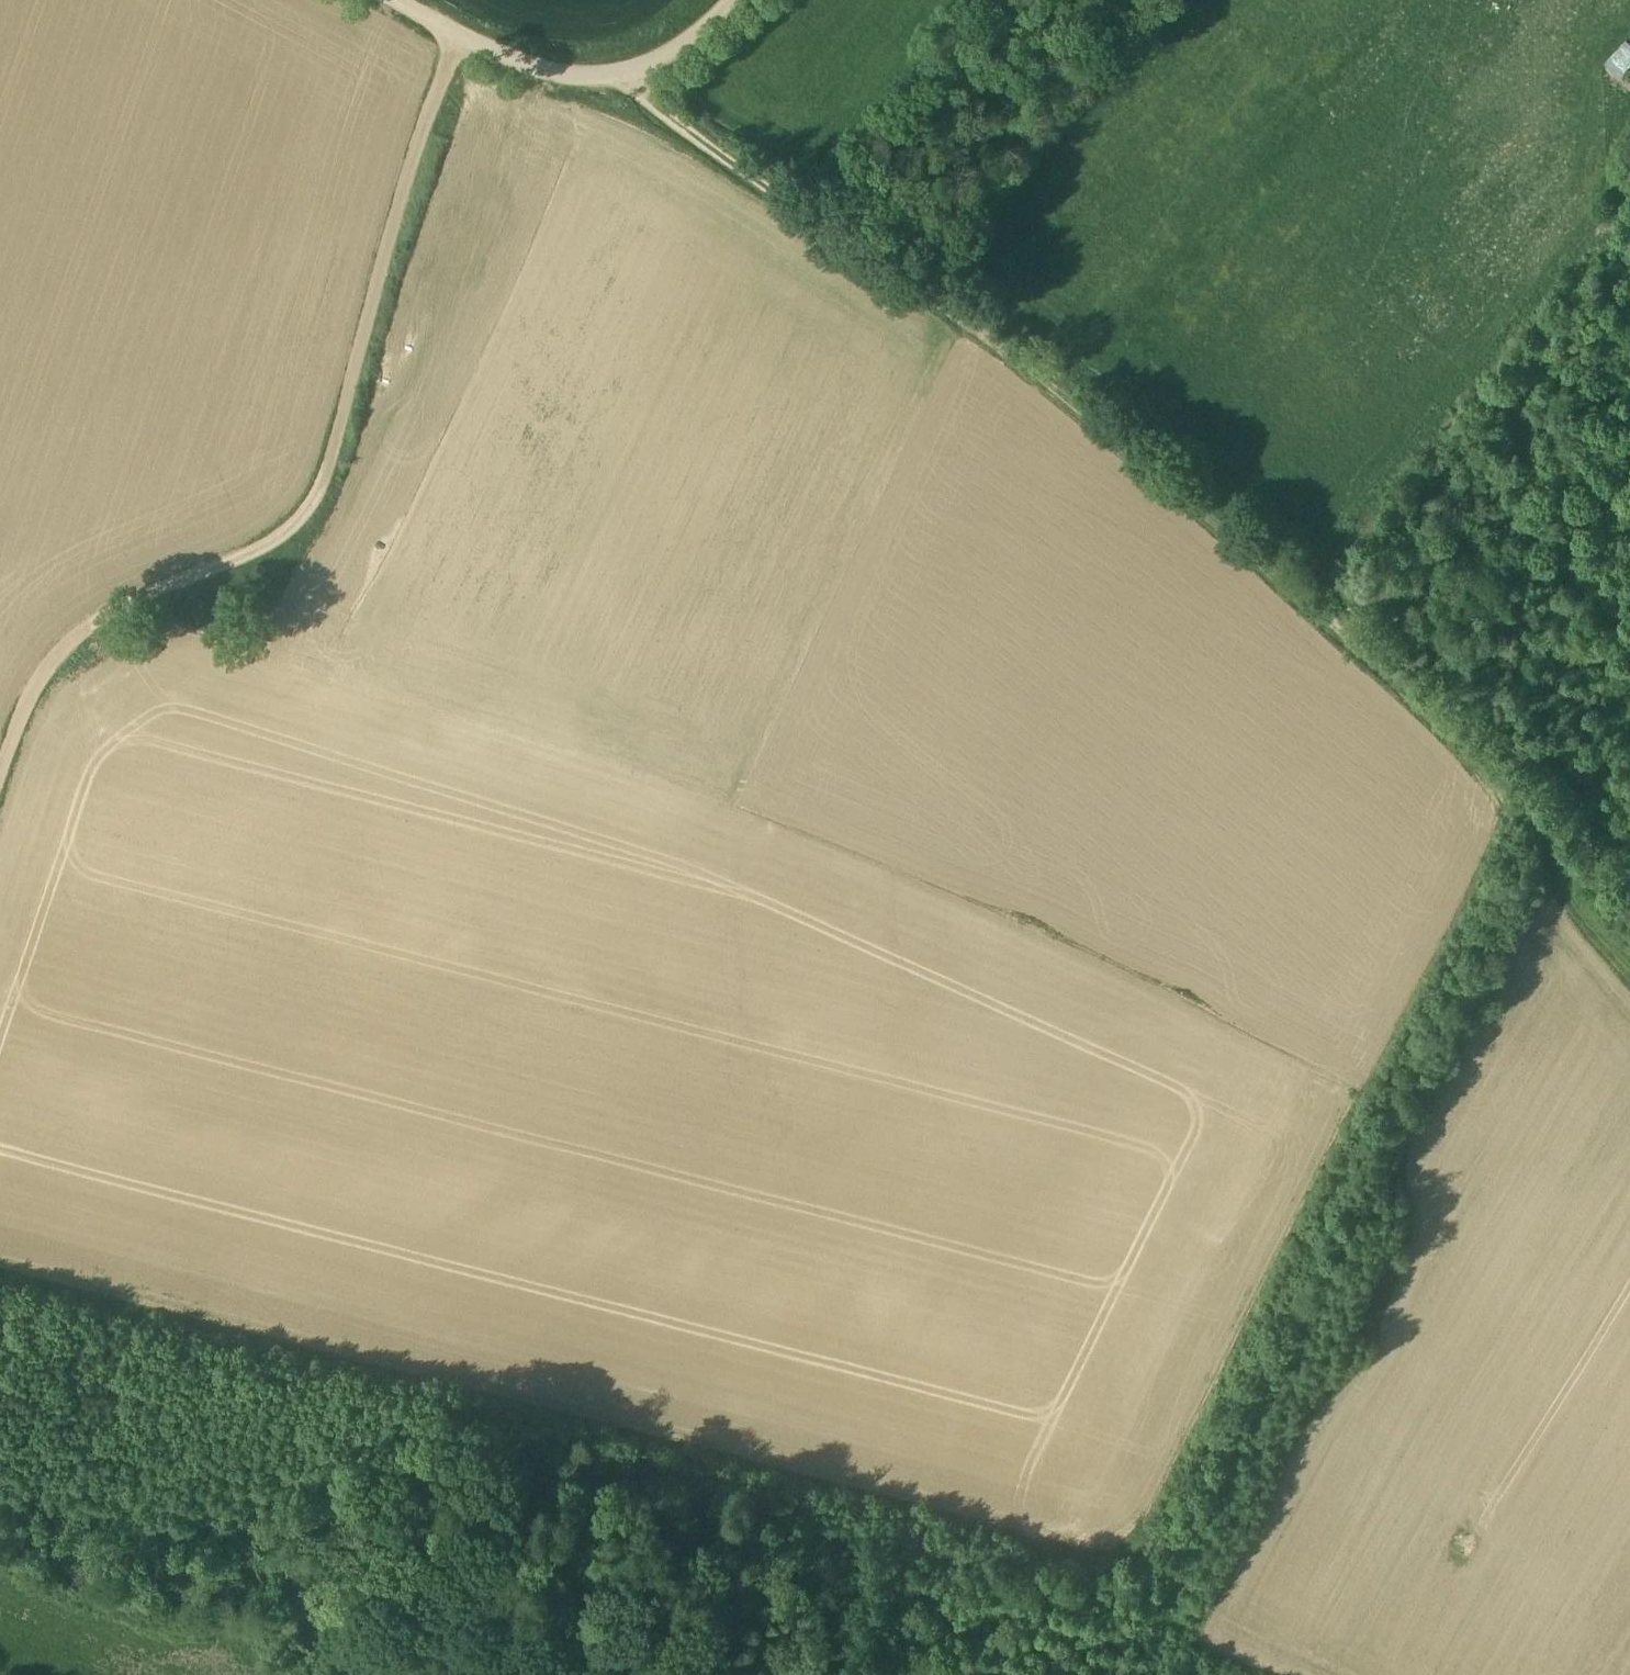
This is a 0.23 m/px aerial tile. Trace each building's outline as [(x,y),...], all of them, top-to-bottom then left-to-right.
[(1606,59),(1618,70),(1629,57),(1629,42),(1625,38),(1606,59)]
